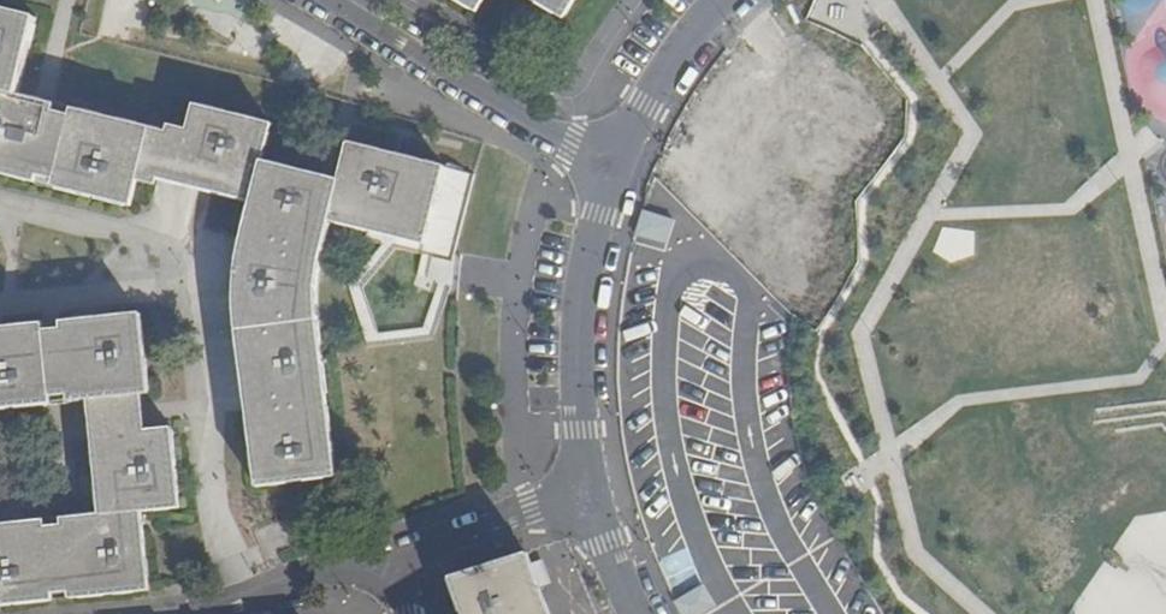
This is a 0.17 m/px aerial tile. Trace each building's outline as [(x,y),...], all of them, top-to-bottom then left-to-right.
[(476,12),(483,0),(457,0),(476,12)] [(564,18),(575,0),(533,0),(564,18)] [(329,221),(424,244),(443,167),(348,143),(339,181),(262,162),(271,125),(194,105),(186,138),(71,109),(70,116),(53,112),(55,105),(42,102),(17,96),(36,19),(0,10),(0,173),(3,174),(37,182),(38,176),(54,180),(53,186),(99,198),(131,206),(139,173),(205,190),(252,201),(243,238),(241,248),(238,263),(236,284),(236,305),(238,331),(250,427),(258,487),(336,476),(316,321),(316,319),(315,289),(320,257),(329,221)] [(323,98),(300,92),(297,106),(319,112),(323,98)] [(646,210),(640,241),(673,247),(678,216),(646,210)] [(971,261),(974,230),(937,226),(934,257),(971,261)] [(53,403),(52,397),(69,396),(69,403),(89,400),(99,514),(61,518),(62,524),(47,526),(46,519),(0,525),(0,605),(54,599),(54,593),(69,591),(69,598),(149,590),(141,511),(179,507),(171,427),(146,430),(142,394),(150,394),(141,313),(61,321),(62,328),(45,330),(44,323),(0,328),(0,409),(53,403)] [(523,542),(530,565),(535,579),(538,586),(541,594),(547,609),(549,613),(575,613),(570,601),(565,587),(558,570),(552,554),(546,534),(523,542)] [(547,609),(541,594),(538,586),(535,579),(530,565),(523,542),(449,566),(454,585),(457,595),(461,604),(465,613),(549,613),(547,609)] [(681,598),(687,613),(702,613),(714,609),(705,588),(681,598)]
